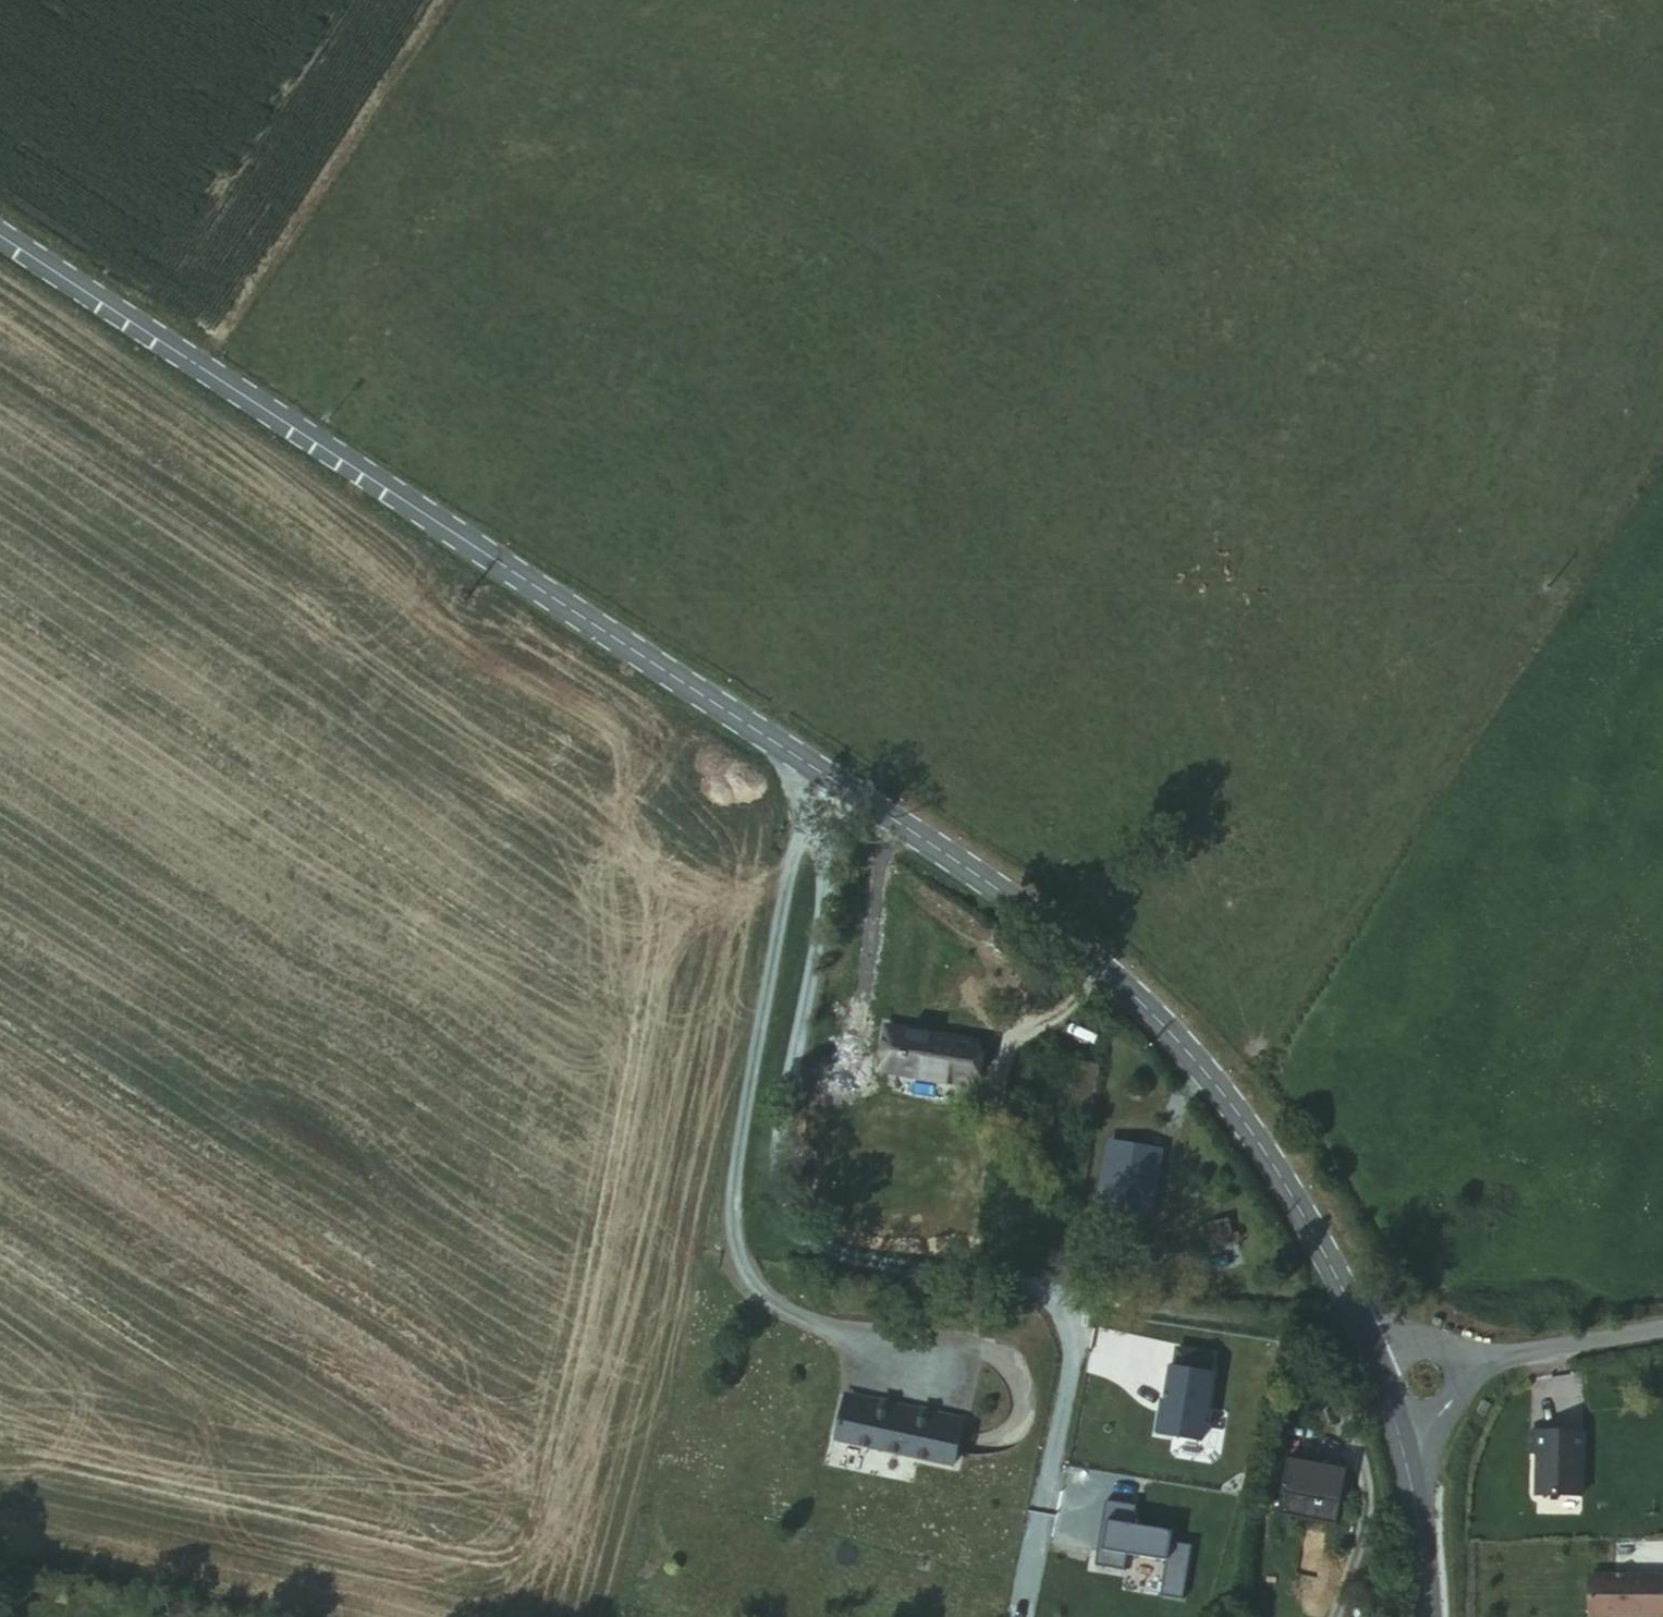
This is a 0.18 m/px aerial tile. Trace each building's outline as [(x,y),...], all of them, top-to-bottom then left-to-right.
[(974,1052),(910,1040),(903,1081),(969,1091),(974,1052)] [(1159,1147),(1107,1145),(1104,1214),(1155,1215),(1159,1147)] [(1228,1218),(1207,1219),(1210,1243),(1230,1241),(1228,1218)] [(1156,1437),(1200,1444),(1211,1378),(1208,1377),(1211,1359),(1176,1353),(1173,1371),(1170,1371),(1163,1416),(1159,1415),(1156,1437)] [(841,1395),(839,1404),(855,1407),(857,1398),(841,1395)] [(855,1407),(839,1404),(831,1440),(950,1466),(959,1421),(857,1398),(855,1407)] [(1584,1492),(1585,1429),(1533,1428),(1532,1449),(1540,1449),(1539,1491),(1584,1492)] [(1336,1472),(1277,1461),(1267,1517),(1325,1528),(1336,1472)] [(1580,1512),(1580,1497),(1538,1498),(1538,1513),(1580,1512)] [(1131,1526),(1135,1508),(1104,1502),(1093,1567),(1122,1573),(1125,1557),(1164,1564),(1158,1598),(1181,1602),(1190,1547),(1169,1543),(1171,1533),(1131,1526)] [(1657,1575),(1582,1577),(1583,1616),(1611,1616),(1658,1616),(1657,1575)]
